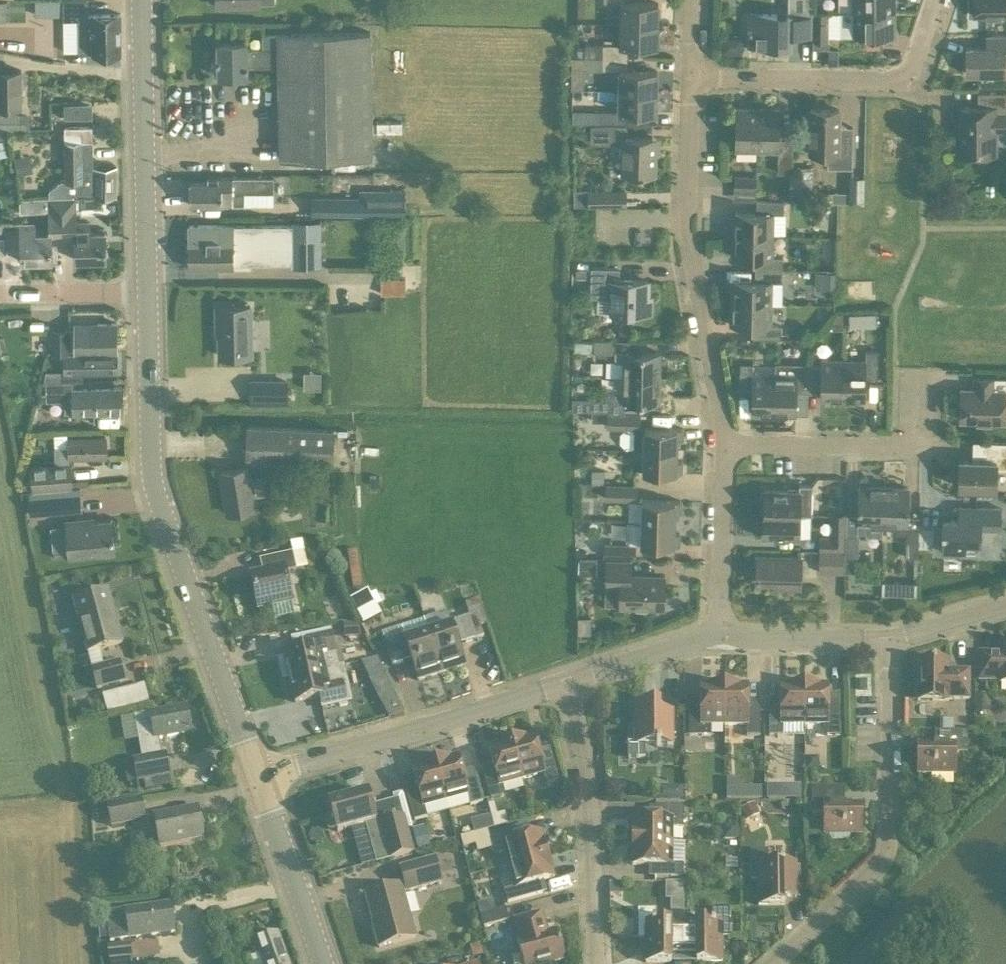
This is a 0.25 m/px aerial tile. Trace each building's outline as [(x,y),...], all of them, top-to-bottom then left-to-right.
[(63,0),(37,0),(37,13),(63,13),(63,0)] [(120,14),(87,14),(87,0),(64,0),(64,21),(79,21),(79,53),(120,53),(120,14)] [(629,3),(629,0),(603,0),(603,2),(620,3),(620,24),(657,25),(658,3),(629,3)] [(750,13),(749,44),(789,45),(789,26),(809,26),(809,0),(787,0),(787,14),(750,13)] [(853,11),(895,11),(895,0),(853,0),(853,11)] [(974,15),(1005,15),(1005,0),(974,0),(974,15)] [(895,35),(895,11),(853,11),(840,11),(840,35),(895,35)] [(829,41),(829,13),(812,12),(813,41),(829,41)] [(619,42),(585,42),(585,55),(602,55),(628,56),(628,45),(657,46),(657,25),(620,24),(619,42)] [(373,156),(370,33),(277,35),(263,35),(263,49),(246,49),(246,43),(218,44),(218,75),(247,75),(247,67),(278,66),(280,158),(373,156)] [(994,35),(994,47),(967,47),(966,73),(1003,73),(1005,75),(1005,35),(994,35)] [(619,80),(619,91),(656,91),(656,70),(627,70),(628,56),(602,55),(602,69),(610,70),(610,80),(619,80)] [(23,106),(22,70),(0,71),(0,106),(23,106)] [(627,112),(655,112),(656,91),(619,91),(619,111),(601,111),(601,122),(626,123),(627,123),(627,112)] [(960,106),(961,130),(957,130),(957,154),(991,154),(991,132),(996,132),(996,130),(1005,129),(1005,110),(1005,92),(977,93),(978,106),(960,106)] [(735,150),(757,150),(757,108),(735,107),(735,150)] [(778,173),(791,173),(791,123),(779,123),(779,108),(757,108),(757,150),(778,151),(778,173)] [(851,142),(839,141),(839,109),(811,109),(809,152),(829,153),(829,166),(851,166),(851,142)] [(3,129),(29,128),(29,112),(0,113),(0,129),(3,129)] [(626,123),(601,122),(601,136),(623,136),(623,172),(655,173),(656,153),(659,153),(660,134),(625,134),(626,123)] [(49,189),(49,196),(63,196),(63,197),(76,197),(115,197),(116,167),(93,167),(93,142),(92,125),(65,125),(65,142),(65,179),(61,179),(49,189)] [(865,176),(865,175),(850,174),(850,191),(849,201),(864,201),(864,192),(865,176)] [(756,189),(757,176),(734,175),(733,188),(756,189)] [(202,204),(221,203),(221,202),(243,203),(243,193),(273,193),(273,177),(231,177),(218,177),(218,181),(189,182),(189,204),(202,204)] [(588,204),(624,203),(624,189),(574,189),(574,203),(588,202),(588,204)] [(404,213),(404,191),(370,191),(361,197),(312,197),(312,212),(404,213)] [(91,231),(91,222),(77,222),(76,209),(76,197),(63,197),(63,198),(64,237),(76,237),(77,260),(107,259),(106,231),(91,231)] [(50,198),(51,233),(36,233),(35,223),(21,223),(23,261),(53,261),(52,237),(64,237),(63,198),(50,198)] [(732,211),(732,233),(772,234),(772,212),(782,212),(783,199),(755,199),(755,211),(732,211)] [(189,268),(233,267),(251,267),(250,261),(292,261),(292,266),(321,266),(321,221),(292,221),(292,225),(189,225),(189,268)] [(754,256),(754,268),(781,269),(781,256),(771,256),(772,234),(732,233),(731,255),(754,256)] [(647,280),(617,279),(617,267),(591,267),(590,295),(610,295),(610,311),(650,312),(650,296),(646,296),(647,280)] [(731,279),(731,302),(771,303),(771,281),(781,281),(781,269),(754,268),(754,280),(731,279)] [(836,281),(836,271),(826,271),(826,288),(836,288),(836,281)] [(405,279),(381,279),(381,294),(405,294),(405,279)] [(771,303),(731,302),(730,324),(753,325),(753,337),(780,337),(780,325),(770,325),(771,303)] [(218,328),(220,328),(221,356),(251,355),(251,306),(217,306),(218,328)] [(852,324),(879,322),(878,311),(851,312),(852,324)] [(51,354),(65,353),(79,353),(79,354),(117,353),(116,323),(97,323),(97,329),(64,329),(51,329),(51,354)] [(593,339),(593,351),(610,351),(610,339),(593,339)] [(843,359),(842,399),(864,399),(865,376),(877,377),(877,349),(865,349),(865,359),(843,359)] [(615,361),(623,361),(623,376),(659,377),(659,352),(615,350),(615,361)] [(79,354),(79,353),(65,353),(65,371),(117,370),(117,353),(79,354)] [(820,364),(808,364),(807,391),(820,391),(819,398),(842,399),(843,359),(820,358),(820,364)] [(750,413),(773,413),(773,373),(751,373),(752,363),(739,363),(739,390),(751,390),(750,413)] [(795,391),(807,391),(808,364),(795,364),(795,373),(773,373),(773,413),(795,413),(795,391)] [(49,370),(46,385),(62,384),(62,375),(58,370),(49,370)] [(607,414),(609,414),(609,413),(624,413),(624,401),(658,402),(659,377),(623,376),(614,376),(614,380),(614,388),(605,388),(605,396),(589,396),(589,408),(607,409),(607,414)] [(961,387),(959,417),(1003,419),(1005,396),(1005,377),(974,376),(973,387),(961,387)] [(289,381),(289,379),(249,379),(249,398),(287,398),(288,396),(289,381)] [(62,384),(46,385),(46,400),(65,400),(65,414),(73,414),(122,412),(122,389),(73,391),(72,383),(62,384)] [(603,420),(603,410),(593,410),(593,420),(603,420)] [(609,413),(609,414),(608,427),(627,428),(639,428),(640,414),(624,413),(609,413)] [(246,425),(245,461),(334,465),(335,429),(246,425)] [(639,428),(627,428),(620,434),(620,444),(626,449),(644,450),(678,451),(678,440),(683,440),(683,429),(639,428)] [(56,461),(27,464),(30,489),(72,485),(70,458),(106,457),(105,437),(67,438),(67,444),(54,445),(56,461)] [(974,451),(974,458),(959,457),(958,485),(995,486),(996,467),(1005,467),(1005,441),(973,440),(972,451),(974,451)] [(683,461),(677,461),(678,451),(644,450),(644,472),(677,473),(683,473),(683,461)] [(268,493),(265,477),(249,480),(247,468),(220,473),(227,514),(254,510),(252,495),(268,493)] [(764,489),(763,512),(799,513),(811,513),(811,484),(798,483),(798,490),(764,489)] [(867,521),(882,522),(883,486),(858,485),(857,530),(867,531),(867,521)] [(637,486),(607,486),(607,500),(637,500),(637,486)] [(897,531),(907,531),(908,486),(883,486),(882,522),(897,522),(897,531)] [(55,513),(82,511),(81,494),(53,497),(29,499),(30,509),(54,507),(55,513)] [(643,500),(642,522),(676,523),(676,512),(681,513),(681,501),(643,500)] [(943,518),(942,551),(965,551),(965,541),(979,541),(980,528),(999,529),(999,507),(975,506),(974,519),(943,518)] [(799,513),(763,512),(763,536),(798,537),(799,513)] [(832,513),(831,536),(843,536),(844,513),(832,513)] [(115,552),(111,520),(83,523),(83,519),(65,522),(69,557),(115,552)] [(681,545),(681,533),(675,533),(676,523),(642,522),(642,523),(628,523),(627,544),(636,544),(675,545),(681,545)] [(857,555),(858,534),(845,534),(845,554),(857,555)] [(844,537),(832,537),(819,536),(819,549),(843,550),(844,550),(844,537)] [(918,536),(906,536),(905,557),(917,557),(917,555),(918,536)] [(627,544),(600,543),(600,557),(636,558),(636,544),(627,544)] [(819,549),(819,571),(843,572),(843,550),(819,549)] [(262,569),(250,572),(252,582),(258,611),(272,609),(274,618),(294,613),(291,604),(285,574),(309,569),(305,552),(261,562),(262,569)] [(756,555),(755,581),(783,582),(783,586),(799,587),(800,557),(756,555)] [(665,577),(631,576),(632,562),(607,561),(606,587),(621,587),(620,606),(665,607),(665,577)] [(884,579),(884,592),(918,593),(918,581),(884,579)] [(369,591),(353,599),(365,622),(381,614),(369,591)] [(88,655),(99,652),(123,646),(117,621),(112,622),(105,594),(73,603),(88,655)] [(451,627),(429,635),(442,675),(465,667),(458,647),(478,640),(477,639),(470,617),(450,624),(451,627)] [(442,675),(429,635),(424,621),(403,628),(406,639),(386,646),(393,667),(412,661),(419,683),(442,675)] [(284,655),(289,680),(325,672),(322,660),(337,656),(332,632),(305,637),(307,650),(284,655)] [(979,683),(1000,684),(1000,686),(1005,686),(1005,646),(1001,646),(1000,656),(980,655),(979,683)] [(949,673),(949,663),(919,663),(919,703),(949,703),(949,701),(970,701),(970,673),(949,673)] [(119,664),(103,668),(92,671),(91,671),(97,691),(124,683),(119,664)] [(343,681),(327,685),(325,672),(289,680),(295,704),(319,699),(322,712),(348,706),(343,681)] [(689,735),(710,735),(710,727),(725,727),(725,687),(702,687),(702,701),(688,701),(689,735)] [(749,687),(725,687),(725,727),(747,727),(747,735),(759,735),(759,709),(749,709),(749,687)] [(782,709),(769,709),(769,735),(782,735),(782,727),(805,727),(805,687),(782,687),(782,709)] [(829,687),(805,687),(805,727),(827,727),(827,738),(841,738),(841,700),(829,700),(829,687)] [(124,692),(103,697),(108,715),(129,709),(124,692)] [(989,693),(975,693),(976,712),(990,712),(989,693)] [(658,714),(658,709),(658,706),(633,706),(633,730),(626,730),(626,760),(643,760),(643,747),(671,747),(671,730),(671,714),(658,714)] [(151,714),(151,712),(133,716),(142,757),(132,759),(137,783),(171,776),(167,753),(162,754),(159,739),(190,734),(186,709),(186,708),(151,714)] [(941,746),(918,746),(918,777),(956,776),(956,755),(968,755),(969,733),(941,733),(941,746)] [(535,736),(512,743),(523,781),(544,775),(547,786),(560,783),(552,755),(541,758),(535,736)] [(501,787),(523,781),(512,743),(490,749),(495,770),(484,773),(492,801),(505,798),(501,787)] [(476,775),(465,779),(459,757),(436,763),(447,802),(468,796),(471,807),(484,803),(476,775)] [(419,791),(408,794),(415,822),(428,819),(428,816),(425,808),(447,802),(436,763),(414,769),(417,783),(419,791)] [(742,785),(742,778),(729,778),(729,799),(765,800),(766,786),(742,785)] [(839,806),(839,789),(812,789),(812,815),(825,815),(825,837),(863,837),(863,806),(839,806)] [(377,823),(369,794),(330,804),(338,833),(377,823)] [(111,829),(147,822),(142,799),(107,805),(111,829)] [(630,820),(630,844),(670,844),(670,829),(683,829),(683,808),(655,808),(655,820),(649,820),(630,820)] [(198,809),(155,818),(161,847),(204,838),(198,809)] [(405,819),(382,826),(387,847),(374,851),(377,862),(413,852),(405,819)] [(505,851),(510,867),(549,857),(543,834),(521,840),(518,829),(490,836),(493,849),(495,854),(505,851)] [(654,867),(654,877),(682,876),(683,865),(670,865),(670,844),(630,844),(629,867),(649,867),(654,867)] [(751,879),(759,879),(759,907),(784,907),(784,899),(797,899),(797,866),(769,866),(768,850),(751,850),(751,879)] [(536,895),(533,885),(555,879),(549,857),(510,867),(515,887),(504,890),(507,902),(536,895)] [(442,884),(436,861),(401,870),(407,893),(442,884)] [(684,900),(684,884),(668,884),(668,900),(684,900)] [(367,897),(376,932),(375,933),(380,950),(416,939),(401,887),(367,897)] [(171,906),(106,915),(107,943),(175,938),(171,906)] [(484,929),(509,922),(506,910),(496,913),(481,917),(484,929)] [(685,925),(671,925),(671,924),(657,924),(657,912),(639,912),(639,941),(646,941),(647,963),(672,963),(672,957),(685,956),(685,925)] [(685,925),(685,956),(697,956),(697,963),(723,963),(723,940),(730,940),(730,912),(712,912),(712,924),(697,924),(697,925),(685,925)] [(519,942),(522,955),(512,958),(514,963),(555,963),(565,961),(557,932),(547,935),(542,914),(515,922),(521,942),(519,942)] [(260,963),(289,963),(279,935),(253,945),(260,963)] [(130,943),(107,947),(109,961),(132,957),(130,943)]
